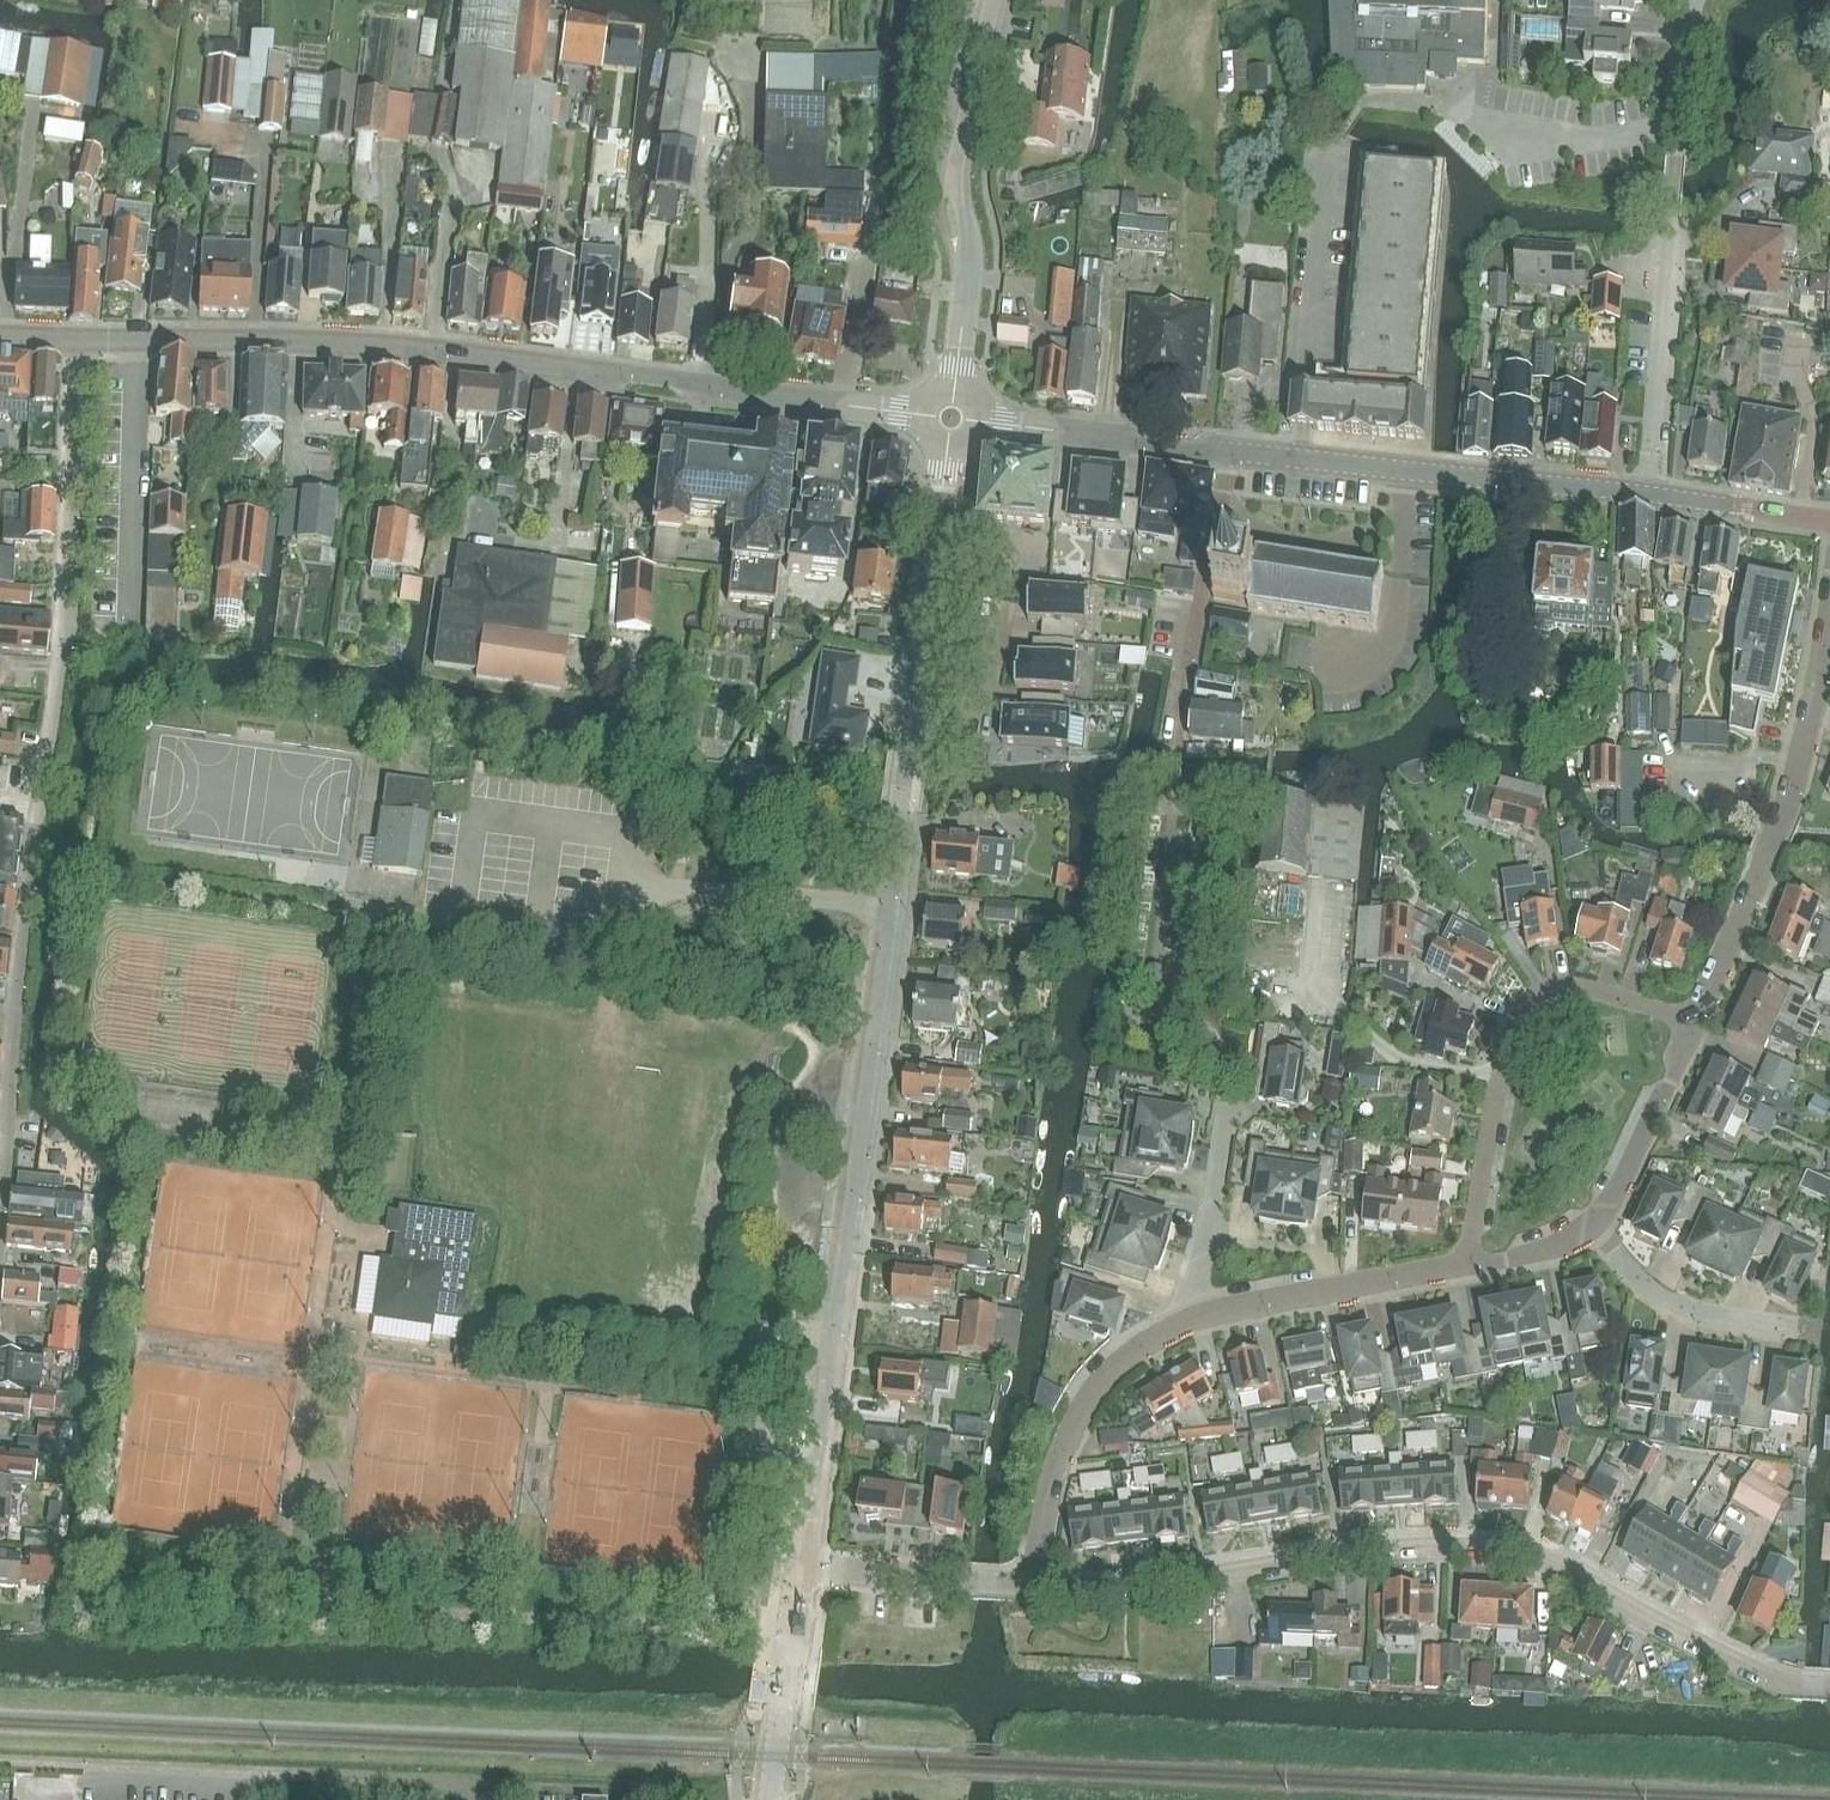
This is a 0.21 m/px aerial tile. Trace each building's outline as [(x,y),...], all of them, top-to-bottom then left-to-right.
[(153,8),(180,11),(181,0),(154,0),(153,8)] [(452,91),(462,92),(456,144),(504,150),(500,185),(544,190),(555,88),(540,86),(511,83),(521,2),(522,0),(463,0),(452,91)] [(1354,88),(1417,90),(1417,89),(1426,89),(1427,76),(1454,77),(1455,63),(1486,64),(1488,0),(1329,0),(1332,68),(1350,69),(1350,70),(1355,71),(1354,88)] [(1570,20),(1600,23),(1602,8),(1635,11),(1636,3),(1643,2),(1643,0),(1571,0),(1570,20)] [(521,2),(511,83),(540,86),(550,5),(521,2)] [(602,68),(608,21),(572,10),(567,47),(591,50),(589,67),(602,68)] [(1521,16),(1504,16),(1503,73),(1520,74),(1521,16)] [(1529,18),(1528,31),(1547,32),(1548,19),(1529,18)] [(1570,20),(1567,63),(1595,66),(1594,82),(1618,84),(1619,68),(1627,68),(1627,69),(1631,69),(1632,65),(1638,64),(1635,48),(1632,48),(1633,40),(1599,37),(1600,23),(1570,20)] [(613,30),(611,51),(636,53),(638,33),(613,30)] [(23,97),(74,105),(82,47),(32,39),(23,97)] [(1216,54),(1219,102),(1248,101),(1245,53),(1216,54)] [(204,110),(231,112),(235,60),(208,57),(204,110)] [(709,62),(671,57),(658,140),(663,141),(655,187),(651,186),(645,222),(683,227),(709,62)] [(766,57),(762,195),(824,197),(825,172),(827,101),(822,101),(823,59),(766,57)] [(1014,109),(1010,141),(1055,146),(1058,118),(1084,121),(1090,62),(1050,57),(1044,113),(1014,109)] [(357,80),(325,77),(318,140),(349,143),(357,80)] [(264,88),(260,129),(279,132),(284,90),(264,88)] [(354,134),(383,137),(388,94),(360,91),(354,134)] [(459,102),(439,98),(430,141),(451,145),(459,102)] [(1818,183),(1807,182),(1812,139),(1758,132),(1753,170),(1786,174),(1783,198),(1816,202),(1818,183)] [(169,140),(165,180),(188,161),(185,158),(193,151),(194,142),(169,140)] [(75,178),(91,184),(101,154),(84,148),(75,178)] [(1446,182),(1439,174),(1362,167),(1342,382),(1426,390),(1446,182)] [(807,215),(805,242),(858,246),(860,219),(861,199),(864,199),(866,175),(825,172),(824,197),(823,216),(807,215)] [(419,177),(394,177),(394,201),(419,200),(419,177)] [(500,186),(497,205),(541,210),(544,191),(500,186)] [(144,271),(149,231),(152,206),(116,202),(106,288),(140,292),(142,271),(144,271)] [(1118,249),(1166,253),(1169,223),(1120,219),(1118,249)] [(1735,235),(1732,264),(1779,270),(1781,254),(1795,255),(1799,229),(1768,225),(1766,239),(1735,235)] [(150,307),(188,312),(196,245),(170,242),(172,227),(160,226),(150,307)] [(75,244),(73,266),(70,320),(95,321),(100,259),(87,258),(88,245),(88,236),(75,235),(75,244)] [(337,306),(341,303),(341,299),(343,299),(347,241),(326,239),(326,242),(314,241),(312,258),(311,258),(309,297),(323,298),(322,302),(326,305),(337,306)] [(15,310),(67,312),(68,269),(49,268),(50,241),(33,240),(31,249),(30,268),(16,267),(15,310)] [(392,263),(413,266),(415,245),(395,242),(392,263)] [(252,244),(202,243),(202,254),(200,310),(249,312),(252,244)] [(1541,248),(1541,246),(1519,245),(1517,284),(1586,288),(1587,270),(1575,269),(1576,249),(1541,248)] [(579,274),(577,297),(583,297),(580,321),(612,324),(619,253),(582,249),(579,274)] [(279,267),(269,266),(266,312),(298,314),(303,252),(281,250),(279,267)] [(381,275),(380,274),(382,254),(351,252),(347,314),(379,316),(381,275)] [(453,272),(447,324),(480,328),(487,259),(468,256),(465,274),(453,272)] [(1779,270),(1732,264),(1728,292),(1759,296),(1757,310),(1788,314),(1792,286),(1777,284),(1779,270)] [(393,318),(421,321),(427,267),(399,265),(393,318)] [(564,273),(538,269),(530,332),(557,335),(559,316),(567,317),(572,275),(564,274),(564,273)] [(730,320),(743,322),(742,326),(780,331),(788,277),(750,272),(748,284),(735,282),(730,320)] [(496,330),(499,327),(519,330),(525,288),(516,286),(517,282),(511,281),(510,286),(507,285),(508,282),(508,278),(505,274),(500,273),(495,273),(492,275),(489,279),(489,283),(487,282),(481,325),(485,326),(488,329),(496,330)] [(1072,299),(1075,275),(1060,274),(1057,298),(1072,299)] [(1507,277),(1491,277),(1490,308),(1506,308),(1507,277)] [(692,303),(694,284),(678,282),(675,301),(661,299),(656,341),(687,345),(693,303),(692,303)] [(1593,317),(1620,318),(1622,284),(1595,282),(1593,317)] [(618,340),(648,343),(652,303),(636,302),(638,286),(623,285),(618,340)] [(1277,365),(1284,289),(1253,286),(1249,329),(1228,326),(1223,377),(1227,377),(1230,381),(1239,382),(1243,379),(1252,380),(1253,373),(1260,374),(1261,363),(1277,365)] [(873,318),(911,324),(915,296),(878,290),(873,318)] [(1077,335),(1069,400),(1096,403),(1104,342),(1097,341),(1101,297),(1078,294),(1074,335),(1077,335)] [(828,311),(829,301),(818,300),(817,309),(795,305),(786,357),(836,366),(845,314),(828,311)] [(1215,310),(1134,301),(1128,365),(1130,365),(1128,391),(1206,399),(1215,310)] [(999,343),(1028,347),(1031,323),(1002,319),(999,343)] [(1037,398),(1064,402),(1071,342),(1052,340),(1050,357),(1042,356),(1037,398)] [(1554,370),(1555,346),(1551,345),(1538,345),(1536,345),(1535,368),(1554,370)] [(8,415),(17,425),(27,425),(29,397),(30,356),(11,356),(11,354),(1,354),(1,355),(0,355),(0,414),(8,415)] [(27,455),(56,456),(61,358),(32,356),(27,455)] [(190,417),(195,357),(161,358),(156,415),(173,416),(172,425),(171,427),(172,427),(171,443),(191,445),(192,445),(195,417),(190,417)] [(247,454),(272,427),(285,427),(289,360),(242,358),(239,421),(229,420),(228,446),(228,463),(247,464),(247,454)] [(304,369),(303,415),(350,417),(350,431),(362,431),(363,417),(365,371),(304,369)] [(1495,456),(1532,458),(1536,408),(1527,407),(1529,371),(1505,369),(1501,435),(1496,435),(1495,456)] [(192,415),(208,415),(208,432),(224,432),(224,416),(225,416),(226,370),(196,370),(193,393),(192,415)] [(384,449),(402,451),(410,375),(371,371),(369,392),(370,393),(368,414),(387,416),(384,449)] [(404,449),(400,489),(427,492),(433,420),(443,422),(447,379),(445,379),(444,375),(430,374),(428,377),(416,376),(412,417),(411,417),(408,447),(404,449)] [(1583,454),(1611,457),(1617,405),(1599,403),(1602,378),(1589,376),(1586,402),(1588,402),(1583,454)] [(478,428),(476,447),(476,451),(501,455),(506,418),(524,421),(529,383),(502,379),(497,416),(496,416),(495,423),(479,420),(479,428),(478,428)] [(460,380),(455,425),(467,426),(465,446),(476,447),(478,428),(479,428),(479,420),(480,418),(495,420),(498,384),(460,380)] [(1547,450),(1579,453),(1586,390),(1553,387),(1547,450)] [(1294,391),(1290,428),(1303,429),(1314,429),(1424,440),(1428,403),(1306,392),(1294,391)] [(566,402),(534,398),(526,454),(529,459),(536,460),(541,455),(558,457),(560,442),(561,442),(566,402)] [(1464,454),(1488,455),(1493,402),(1478,400),(1478,403),(1469,402),(1464,454)] [(649,448),(648,458),(659,460),(659,453),(658,453),(663,408),(614,402),(609,443),(649,448)] [(583,445),(581,463),(600,465),(607,406),(578,403),(574,444),(583,445)] [(1690,467),(1722,472),(1728,432),(1713,430),(1715,413),(1698,411),(1690,467)] [(1743,412),(1730,488),(1789,498),(1802,422),(1743,412)] [(723,537),(734,538),(727,600),(774,605),(793,439),(758,435),(756,449),(663,439),(653,529),(684,532),(686,517),(725,521),(723,537)] [(847,537),(835,535),(837,517),(850,519),(858,446),(807,440),(804,469),(797,469),(795,486),(802,487),(797,531),(791,531),(787,570),(843,576),(847,537)] [(868,487),(886,490),(884,506),(903,509),(907,483),(902,482),(904,466),(905,466),(907,452),(892,450),(892,445),(877,443),(877,448),(873,448),(868,487)] [(1052,488),(1054,464),(1009,460),(1009,458),(1008,458),(1008,456),(1004,450),(998,450),(993,455),(993,457),(991,456),(991,459),(989,458),(983,520),(1049,526),(1051,503),(1053,488),(1052,488)] [(32,476),(51,477),(51,462),(33,462),(32,476)] [(1136,534),(1136,536),(1172,541),(1172,540),(1172,539),(1175,518),(1183,519),(1180,535),(1186,536),(1181,564),(1198,567),(1203,539),(1205,539),(1216,476),(1213,475),(1213,476),(1193,472),(1193,470),(1172,467),(1171,469),(1151,465),(1149,464),(1148,467),(1149,467),(1139,529),(1137,529),(1137,534),(1136,534)] [(1057,495),(1054,525),(1070,527),(1070,523),(1094,526),(1095,526),(1101,469),(1093,468),(1077,466),(1075,466),(1074,468),(1075,468),(1072,497),(1057,495)] [(1094,526),(1093,532),(1121,535),(1121,532),(1136,534),(1139,504),(1124,502),(1127,473),(1128,471),(1126,471),(1109,470),(1109,469),(1101,469),(1095,526),(1094,526)] [(260,490),(238,488),(236,506),(258,508),(260,490)] [(298,539),(331,543),(336,495),(303,491),(298,539)] [(56,495),(22,494),(21,526),(3,525),(2,543),(39,545),(39,539),(54,539),(56,495)] [(151,498),(149,536),(185,537),(186,499),(151,498)] [(1654,560),(1655,512),(1621,508),(1621,509),(1622,509),(1620,556),(1630,557),(1628,572),(1642,573),(1644,559),(1654,560)] [(267,517),(224,512),(218,572),(219,572),(245,575),(260,576),(267,517)] [(409,517),(380,512),(372,564),(400,569),(409,517)] [(1679,528),(1679,526),(1668,525),(1668,527),(1663,526),(1657,566),(1672,569),(1669,586),(1687,589),(1695,531),(1679,528)] [(1699,595),(1718,598),(1721,577),(1735,579),(1741,538),(1736,537),(1736,535),(1726,534),(1725,536),(1708,533),(1699,595)] [(182,539),(149,537),(147,574),(180,575),(182,539)] [(476,678),(561,690),(568,640),(575,641),(584,567),(459,548),(452,595),(444,594),(434,665),(477,671),(476,678)] [(13,584),(15,550),(0,550),(0,584),(13,584)] [(1249,609),(1277,614),(1376,629),(1384,574),(1258,554),(1256,566),(1220,559),(1213,597),(1250,604),(1249,609)] [(853,596),(889,601),(895,561),(858,556),(853,596)] [(1534,626),(1537,630),(1553,632),(1557,629),(1589,632),(1589,630),(1612,632),(1614,567),(1595,566),(1595,564),(1594,562),(1541,557),(1539,559),(1534,614),(1535,614),(1534,626)] [(655,567),(621,565),(617,627),(650,630),(655,567)] [(1750,574),(1738,571),(1738,574),(1740,574),(1735,598),(1745,600),(1737,635),(1730,732),(1755,737),(1762,702),(1776,705),(1788,644),(1790,645),(1797,610),(1795,609),(1800,584),(1750,574)] [(245,575),(219,572),(213,631),(238,633),(245,575)] [(147,589),(180,590),(180,575),(147,574),(147,589)] [(30,605),(32,588),(0,585),(0,602),(30,605)] [(1028,619),(1028,622),(1030,622),(1030,621),(1045,622),(1043,638),(1074,640),(1075,624),(1088,625),(1090,593),(1033,589),(1031,588),(1030,591),(1031,591),(1030,607),(1029,607),(1029,609),(1029,619),(1028,619)] [(146,603),(179,605),(180,590),(147,589),(146,603)] [(1155,597),(1146,595),(1143,610),(1153,611),(1155,597)] [(1714,604),(1692,600),(1689,622),(1711,625),(1714,604)] [(179,605),(146,603),(146,618),(179,619),(179,605)] [(47,652),(51,613),(0,609),(0,648),(47,652)] [(1248,640),(1252,616),(1213,610),(1209,634),(1248,640)] [(179,619),(146,618),(145,642),(178,643),(179,619)] [(1017,668),(1016,688),(1075,693),(1077,660),(1074,660),(1075,645),(1035,642),(1034,657),(1021,656),(1020,668),(1017,668)] [(824,656),(811,744),(861,752),(866,715),(849,713),(850,710),(846,705),(843,705),(846,686),(853,687),(857,661),(824,656)] [(1197,699),(1236,705),(1239,682),(1200,676),(1197,699)] [(1654,732),(1670,733),(1671,697),(1654,696),(1654,732)] [(1651,734),(1651,697),(1627,697),(1627,734),(1651,734)] [(1003,743),(1003,745),(1005,746),(1005,745),(1069,750),(1071,717),(1063,717),(1064,701),(1024,699),(1023,714),(1007,713),(1007,712),(1005,712),(1005,714),(1004,724),(1004,727),(1003,743)] [(1190,713),(1188,727),(1192,727),(1191,739),(1236,743),(1235,755),(1245,755),(1246,742),(1242,741),(1245,708),(1195,703),(1194,711),(1194,714),(1190,713)] [(1730,726),(1718,725),(1716,749),(1728,750),(1730,726)] [(1640,753),(1593,753),(1592,791),(1620,792),(1620,826),(1640,827),(1640,753)] [(381,811),(373,869),(422,876),(429,818),(429,817),(434,784),(386,778),(382,811),(381,811)] [(1543,804),(1497,791),(1490,819),(1536,831),(1543,804)] [(1257,870),(1307,876),(1315,802),(1265,797),(1257,870)] [(14,888),(23,822),(0,819),(0,886),(14,888)] [(977,879),(1010,884),(1015,848),(982,843),(982,842),(938,836),(933,874),(977,880),(977,879)] [(1685,845),(1662,849),(1663,862),(1686,861),(1685,845)] [(1653,888),(1666,892),(1671,877),(1678,880),(1688,861),(1686,861),(1660,862),(1653,888)] [(1613,914),(1585,907),(1577,940),(1592,944),(1590,949),(1592,949),(1594,954),(1606,957),(1609,954),(1620,956),(1633,900),(1646,902),(1654,874),(1640,871),(1638,879),(1622,875),(1613,914)] [(1507,909),(1509,927),(1525,925),(1528,949),(1559,945),(1553,906),(1548,875),(1535,877),(1536,889),(1506,893),(1508,909),(1507,909)] [(1790,891),(1779,920),(1810,932),(1809,935),(1821,939),(1826,925),(1815,920),(1821,903),(1790,891)] [(14,915),(17,894),(0,892),(0,913),(14,915)] [(1662,932),(1652,964),(1681,974),(1694,934),(1679,929),(1686,908),(1656,899),(1647,927),(1662,932)] [(985,919),(1016,923),(1018,906),(987,903),(985,919)] [(1407,989),(1410,964),(1414,911),(1385,910),(1382,963),(1381,977),(1407,989)] [(924,945),(964,950),(969,916),(928,912),(924,945)] [(11,936),(14,915),(0,913),(0,935),(11,936)] [(1810,932),(1779,920),(1768,949),(1799,961),(1809,935),(1810,932)] [(1821,939),(1829,943),(1829,926),(1826,925),(1821,939)] [(1429,967),(1428,969),(1430,973),(1446,981),(1446,980),(1466,991),(1470,981),(1486,989),(1492,978),(1494,979),(1499,969),(1497,968),(1500,963),(1483,954),(1491,940),(1472,930),(1459,955),(1440,946),(1429,967)] [(1821,939),(1815,954),(1829,959),(1829,943),(1821,939)] [(7,977),(12,941),(0,940),(0,976),(7,977)] [(1148,983),(1164,984),(1164,967),(1149,967),(1148,983)] [(955,972),(941,970),(939,987),(953,989),(955,972)] [(1815,994),(1820,976),(1807,972),(1802,990),(1815,994)] [(1755,978),(1742,1007),(1777,1024),(1812,1040),(1820,1022),(1804,1015),(1811,998),(1792,989),(1790,994),(1755,978)] [(1820,989),(1829,993),(1829,980),(1825,978),(1820,989)] [(1820,989),(1815,1001),(1829,1007),(1829,993),(1820,989)] [(915,1027),(958,1033),(963,997),(920,991),(918,1007),(916,1007),(916,1012),(915,1022),(916,1022),(915,1027)] [(1421,1025),(1416,1042),(1428,1045),(1426,1055),(1443,1060),(1445,1050),(1465,1055),(1472,1030),(1475,1020),(1459,1015),(1460,1013),(1440,1007),(1441,1004),(1428,1000),(1421,1025)] [(1777,1024),(1742,1007),(1728,1037),(1763,1053),(1770,1038),(1788,1047),(1789,1043),(1807,1051),(1812,1040),(1777,1024)] [(1279,1043),(1282,1028),(1266,1026),(1259,1072),(1273,1074),(1268,1105),(1298,1109),(1298,1104),(1303,1105),(1308,1102),(1309,1093),(1306,1089),(1301,1088),(1305,1062),(1304,1062),(1306,1047),(1279,1043)] [(1350,1039),(1334,1036),(1327,1078),(1343,1081),(1350,1039)] [(981,1066),(983,1047),(959,1043),(956,1063),(981,1066)] [(1350,1063),(1371,1067),(1374,1052),(1352,1048),(1350,1063)] [(1796,1068),(1770,1057),(1764,1069),(1790,1081),(1796,1068)] [(1751,1079),(1716,1062),(1702,1091),(1737,1108),(1755,1116),(1772,1124),(1778,1114),(1760,1105),(1762,1100),(1745,1092),(1751,1079)] [(1351,1088),(1380,1092),(1382,1070),(1353,1067),(1351,1088)] [(904,1100),(940,1105),(942,1092),(971,1096),(973,1078),(944,1074),(908,1069),(904,1100)] [(1764,1069),(1759,1082),(1784,1094),(1790,1081),(1764,1069)] [(1411,1142),(1431,1145),(1432,1140),(1449,1143),(1455,1106),(1440,1104),(1443,1088),(1421,1084),(1411,1142)] [(1129,1107),(1125,1134),(1192,1145),(1193,1138),(1194,1121),(1190,1121),(1191,1115),(1161,1111),(1163,1097),(1128,1091),(1125,1106),(1129,1107)] [(1737,1108),(1702,1091),(1688,1121),(1724,1137),(1733,1117),(1745,1123),(1749,1114),(1737,1108)] [(946,1113),(944,1128),(944,1129),(970,1132),(971,1132),(973,1116),(946,1113)] [(1767,1135),(1772,1124),(1755,1116),(1750,1127),(1767,1135)] [(1192,1145),(1125,1134),(1121,1162),(1117,1161),(1114,1176),(1149,1182),(1152,1167),(1182,1172),(1183,1167),(1187,1168),(1191,1152),(1192,1145)] [(911,1168),(951,1174),(964,1175),(965,1161),(952,1159),(954,1143),(935,1141),(935,1140),(899,1135),(898,1148),(892,1148),(889,1171),(911,1173),(911,1168)] [(1705,1153),(1731,1166),(1738,1152),(1712,1140),(1705,1153)] [(1276,1224),(1283,1225),(1294,1158),(1266,1154),(1268,1145),(1252,1143),(1246,1186),(1260,1189),(1256,1215),(1261,1216),(1260,1220),(1276,1224)] [(1343,1175),(1363,1176),(1364,1145),(1344,1144),(1343,1175)] [(1432,1154),(1413,1152),(1411,1167),(1430,1170),(1432,1154)] [(1294,1158),(1283,1225),(1290,1226),(1307,1227),(1307,1223),(1312,1224),(1317,1193),(1331,1195),(1337,1160),(1322,1158),(1321,1162),(1294,1158)] [(1363,1224),(1400,1228),(1405,1188),(1385,1185),(1387,1170),(1370,1168),(1368,1183),(1363,1224)] [(12,1189),(10,1214),(45,1218),(44,1223),(81,1227),(84,1197),(62,1194),(64,1180),(19,1175),(17,1190),(12,1189)] [(1343,1178),(1334,1176),(1331,1195),(1331,1196),(1342,1198),(1343,1178)] [(1405,1188),(1400,1228),(1437,1233),(1442,1192),(1444,1178),(1427,1176),(1425,1190),(1405,1188)] [(947,1196),(973,1199),(974,1184),(949,1181),(947,1196)] [(1823,1181),(1818,1194),(1828,1199),(1829,1195),(1829,1184),(1823,1181)] [(1689,1222),(1705,1189),(1691,1183),(1683,1200),(1657,1188),(1646,1211),(1641,1209),(1636,1211),(1632,1220),(1634,1224),(1638,1227),(1636,1231),(1663,1244),(1676,1216),(1689,1222)] [(1111,1201),(1102,1228),(1167,1248),(1169,1241),(1173,1225),(1169,1224),(1170,1219),(1141,1210),(1145,1196),(1111,1185),(1107,1200),(1111,1201)] [(1706,1270),(1713,1273),(1736,1224),(1721,1218),(1725,1203),(1717,1200),(1719,1196),(1705,1189),(1689,1222),(1702,1228),(1689,1256),(1694,1258),(1692,1262),(1706,1270)] [(887,1232),(922,1237),(925,1220),(941,1223),(943,1208),(927,1206),(891,1201),(887,1232)] [(382,1260),(374,1317),(432,1326),(433,1318),(462,1323),(474,1241),(477,1216),(399,1205),(397,1215),(390,1214),(388,1231),(395,1232),(391,1261),(382,1260)] [(1754,1252),(1767,1258),(1782,1226),(1769,1219),(1767,1223),(1742,1211),(1736,1224),(1713,1273),(1719,1276),(1735,1282),(1737,1278),(1741,1280),(1754,1252)] [(9,1220),(6,1246),(72,1253),(75,1227),(9,1220)] [(1782,1226),(1767,1258),(1780,1264),(1767,1292),(1794,1305),(1815,1261),(1814,1261),(1820,1248),(1795,1236),(1797,1232),(1782,1226)] [(1167,1248),(1102,1228),(1094,1254),(1090,1253),(1085,1267),(1119,1278),(1124,1265),(1153,1274),(1155,1269),(1159,1270),(1165,1255),(1167,1248)] [(935,1261),(967,1266),(970,1250),(937,1245),(935,1261)] [(58,1287),(77,1289),(79,1272),(60,1270),(58,1287)] [(893,1302),(933,1307),(935,1291),(952,1293),(954,1279),(937,1277),(937,1276),(898,1271),(893,1302)] [(1093,1331),(1095,1336),(1104,1339),(1108,1336),(1110,1331),(1115,1333),(1124,1305),(1094,1295),(1098,1282),(1064,1271),(1059,1286),(1063,1287),(1061,1296),(1074,1302),(1069,1318),(1094,1326),(1093,1331)] [(58,1296),(39,1295),(41,1279),(4,1275),(2,1301),(57,1307),(58,1296)] [(1574,1322),(1560,1325),(1566,1359),(1574,1358),(1582,1356),(1581,1352),(1608,1348),(1606,1333),(1607,1333),(1598,1286),(1568,1291),(1574,1322)] [(1518,1295),(1511,1297),(1523,1363),(1551,1358),(1551,1362),(1566,1359),(1560,1325),(1546,1327),(1540,1297),(1535,1298),(1534,1294),(1518,1295)] [(1490,1338),(1476,1341),(1482,1374),(1497,1372),(1496,1367),(1523,1363),(1511,1297),(1504,1298),(1488,1303),(1489,1307),(1484,1308),(1490,1338)] [(961,1351),(992,1355),(998,1310),(967,1306),(961,1351)] [(49,1337),(47,1353),(51,1353),(73,1355),(78,1311),(55,1309),(53,1338),(49,1337)] [(1426,1313),(1436,1368),(1453,1365),(1455,1379),(1482,1374),(1476,1341),(1462,1344),(1456,1313),(1451,1314),(1450,1310),(1433,1312),(1426,1313)] [(1436,1368),(1426,1313),(1420,1315),(1404,1319),(1404,1323),(1399,1324),(1405,1355),(1391,1358),(1398,1393),(1413,1391),(1412,1387),(1421,1384),(1421,1370),(1436,1368)] [(1398,1393),(1391,1358),(1377,1360),(1371,1330),(1342,1335),(1351,1383),(1352,1383),(1355,1397),(1382,1392),(1383,1396),(1398,1393)] [(1322,1339),(1285,1346),(1291,1375),(1296,1402),(1307,1400),(1306,1392),(1322,1389),(1320,1379),(1329,1377),(1328,1373),(1338,1372),(1334,1353),(1325,1355),(1322,1339)] [(1654,1416),(1669,1419),(1674,1383),(1660,1381),(1664,1350),(1635,1346),(1628,1394),(1629,1394),(1627,1408),(1654,1412),(1654,1416)] [(1262,1351),(1230,1358),(1238,1397),(1261,1393),(1264,1406),(1281,1403),(1275,1376),(1267,1378),(1262,1351)] [(1703,1405),(1714,1406),(1722,1353),(1715,1352),(1698,1351),(1698,1355),(1693,1355),(1688,1385),(1674,1383),(1669,1419),(1684,1421),(1685,1417),(1694,1418),(1703,1405)] [(66,1396),(70,1356),(43,1353),(43,1358),(0,1354),(0,1390),(66,1396)] [(1722,1353),(1714,1406),(1712,1418),(1740,1421),(1739,1429),(1754,1431),(1759,1396),(1745,1394),(1749,1363),(1744,1362),(1745,1358),(1729,1354),(1722,1353)] [(1574,1358),(1566,1359),(1571,1383),(1578,1382),(1574,1358)] [(1759,1396),(1754,1431),(1769,1433),(1772,1415),(1800,1419),(1807,1371),(1802,1371),(1803,1366),(1800,1361),(1788,1360),(1784,1363),(1783,1368),(1778,1367),(1774,1398),(1759,1396)] [(1195,1364),(1167,1381),(1186,1412),(1195,1428),(1205,1427),(1194,1407),(1214,1396),(1195,1364)] [(884,1366),(880,1398),(920,1403),(922,1386),(948,1390),(951,1370),(919,1365),(918,1371),(884,1366)] [(1183,1429),(1195,1428),(1186,1412),(1167,1381),(1139,1397),(1149,1414),(1132,1424),(1141,1438),(1158,1428),(1159,1429),(1176,1418),(1183,1429)] [(0,1393),(0,1420),(29,1422),(30,1414),(52,1416),(53,1397),(0,1393)] [(1312,1411),(1312,1429),(1348,1428),(1348,1415),(1328,1415),(1328,1411),(1312,1411)] [(1293,1428),(1290,1412),(1266,1416),(1268,1432),(1293,1428)] [(1293,1415),(1295,1426),(1312,1424),(1310,1412),(1293,1415)] [(985,1422),(957,1418),(955,1434),(983,1438),(985,1422)] [(61,1426),(39,1424),(37,1439),(60,1441),(61,1426)] [(1212,1426),(1205,1427),(1195,1428),(1196,1440),(1213,1438),(1212,1426)] [(1180,1442),(1196,1440),(1195,1428),(1183,1429),(1179,1430),(1180,1442)] [(1553,1457),(1558,1435),(1537,1430),(1534,1442),(1518,1441),(1518,1456),(1521,1456),(1533,1458),(1540,1458),(1552,1462),(1553,1457)] [(1100,1434),(1102,1447),(1130,1444),(1129,1431),(1100,1434)] [(1561,1432),(1560,1432),(1559,1435),(1558,1435),(1553,1457),(1566,1460),(1572,1435),(1561,1432)] [(952,1437),(930,1434),(926,1466),(941,1468),(944,1449),(951,1450),(952,1437)] [(1421,1435),(1422,1449),(1437,1448),(1436,1434),(1421,1435)] [(1422,1449),(1421,1435),(1408,1436),(1409,1450),(1422,1449)] [(1452,1435),(1453,1459),(1466,1459),(1465,1435),(1452,1435)] [(48,1440),(19,1438),(17,1453),(28,1454),(39,1455),(46,1456),(48,1440)] [(1369,1439),(1370,1453),(1383,1452),(1382,1438),(1369,1439)] [(1355,1454),(1370,1453),(1369,1439),(1354,1440),(1355,1454)] [(1628,1466),(1640,1473),(1651,1450),(1639,1444),(1628,1466)] [(1279,1449),(1282,1463),(1297,1461),(1294,1447),(1279,1449)] [(1269,1465),(1282,1463),(1279,1449),(1266,1451),(1269,1465)] [(24,1481),(36,1482),(39,1455),(28,1454),(0,1452),(0,1479),(24,1481)] [(1472,1452),(1471,1466),(1480,1467),(1477,1505),(1479,1506),(1478,1510),(1481,1513),(1492,1514),(1495,1512),(1496,1507),(1503,1508),(1506,1469),(1496,1468),(1498,1454),(1482,1453),(1472,1452)] [(1227,1458),(1230,1472),(1243,1470),(1241,1456),(1227,1458)] [(1506,1469),(1503,1508),(1529,1511),(1533,1472),(1532,1472),(1533,1458),(1521,1456),(1518,1456),(1516,1470),(1506,1469)] [(1392,1470),(1371,1471),(1374,1508),(1400,1507),(1396,1457),(1391,1457),(1392,1470)] [(1402,1457),(1396,1457),(1400,1507),(1426,1505),(1424,1467),(1402,1469),(1402,1457)] [(1230,1472),(1227,1458),(1213,1461),(1215,1475),(1230,1472)] [(1741,1487),(1750,1472),(1735,1463),(1726,1478),(1741,1487)] [(1424,1467),(1426,1505),(1426,1506),(1458,1504),(1455,1465),(1424,1467)] [(1149,1470),(1150,1484),(1165,1482),(1163,1468),(1149,1470)] [(1548,1516),(1571,1527),(1588,1492),(1579,1488),(1585,1475),(1571,1468),(1565,1481),(1564,1481),(1548,1516)] [(1150,1484),(1149,1470),(1135,1472),(1137,1486),(1150,1484)] [(1374,1508),(1371,1471),(1340,1473),(1342,1512),(1374,1510),(1374,1508)] [(1778,1489),(1750,1472),(1741,1487),(1732,1501),(1761,1518),(1778,1489)] [(1262,1473),(1257,1474),(1265,1522),(1291,1518),(1285,1481),(1264,1485),(1262,1473)] [(1254,1486),(1233,1490),(1239,1527),(1265,1522),(1257,1474),(1252,1474),(1254,1486)] [(1097,1476),(1098,1490),(1112,1489),(1110,1475),(1097,1476)] [(1596,1475),(1588,1492),(1571,1527),(1595,1538),(1612,1504),(1611,1503),(1619,1486),(1596,1475)] [(1098,1490),(1097,1476),(1082,1478),(1083,1492),(1098,1490)] [(1285,1481),(1291,1518),(1292,1519),(1322,1514),(1316,1476),(1285,1481)] [(8,1527),(9,1518),(16,1519),(18,1502),(11,1501),(12,1482),(0,1481),(0,1527),(8,1527)] [(883,1520),(912,1524),(916,1493),(864,1487),(860,1517),(867,1518),(867,1522),(883,1520)] [(1796,1487),(1777,1527),(1804,1527),(1804,1488),(1796,1487)] [(916,1493),(912,1524),(933,1527),(932,1533),(963,1537),(969,1494),(938,1490),(937,1496),(916,1493)] [(1239,1527),(1233,1490),(1202,1495),(1209,1534),(1240,1529),(1239,1527)] [(1121,1506),(1100,1508),(1105,1545),(1131,1542),(1125,1493),(1120,1494),(1121,1506)] [(1130,1493),(1125,1493),(1131,1542),(1157,1539),(1153,1502),(1132,1505),(1130,1493)] [(1184,1498),(1153,1502),(1157,1539),(1157,1541),(1189,1537),(1184,1498)] [(1651,1569),(1652,1570),(1678,1528),(1688,1511),(1678,1505),(1671,1516),(1673,1517),(1669,1523),(1649,1510),(1623,1553),(1635,1560),(1634,1563),(1633,1562),(1632,1564),(1650,1574),(1651,1573),(1650,1572),(1651,1569)] [(1105,1545),(1100,1508),(1069,1512),(1074,1551),(1105,1547),(1105,1545)] [(1680,1586),(1681,1587),(1706,1544),(1716,1528),(1706,1522),(1699,1533),(1701,1534),(1698,1539),(1678,1528),(1652,1570),(1664,1577),(1662,1580),(1661,1579),(1661,1581),(1678,1591),(1679,1590),(1678,1589),(1680,1586)] [(25,1548),(48,1549),(49,1534),(26,1532),(25,1548)] [(1706,1544),(1681,1587),(1692,1594),(1690,1597),(1689,1597),(1706,1608),(1707,1607),(1706,1607),(1708,1603),(1710,1605),(1735,1562),(1735,1561),(1745,1545),(1734,1539),(1728,1550),(1730,1551),(1726,1556),(1706,1544)] [(29,1575),(53,1576),(55,1551),(31,1549),(29,1575)] [(0,1554),(0,1586),(18,1588),(21,1555),(0,1554)] [(1757,1586),(1741,1622),(1770,1634),(1785,1599),(1782,1598),(1794,1571),(1772,1561),(1760,1588),(1757,1586)] [(1419,1586),(1386,1586),(1385,1638),(1419,1639),(1419,1624),(1434,1625),(1435,1588),(1419,1587),(1419,1586)] [(1472,1629),(1496,1631),(1499,1591),(1464,1588),(1461,1628),(1453,1628),(1452,1642),(1471,1644),(1472,1629)] [(1499,1591),(1496,1631),(1521,1632),(1520,1647),(1539,1648),(1540,1633),(1532,1633),(1534,1593),(1499,1591)] [(1316,1609),(1315,1638),(1340,1639),(1339,1648),(1361,1649),(1361,1631),(1352,1631),(1353,1611),(1336,1610),(1337,1598),(1316,1597),(1316,1609)] [(1261,1626),(1260,1645),(1282,1646),(1282,1637),(1315,1638),(1316,1609),(1270,1607),(1270,1627),(1261,1626)] [(1620,1639),(1590,1624),(1579,1646),(1566,1639),(1560,1650),(1574,1657),(1573,1658),(1584,1663),(1580,1671),(1580,1676),(1595,1683),(1599,1681),(1618,1690),(1633,1659),(1614,1650),(1620,1639)] [(1427,1648),(1426,1672),(1440,1673),(1441,1649),(1427,1648)] [(1443,1648),(1442,1674),(1460,1675),(1461,1649),(1443,1648)] [(1235,1680),(1252,1681),(1254,1651),(1237,1650),(1235,1680)] [(1494,1677),(1493,1692),(1502,1692),(1503,1677),(1494,1677)] [(1525,1679),(1524,1694),(1546,1695),(1547,1680),(1525,1679)]
